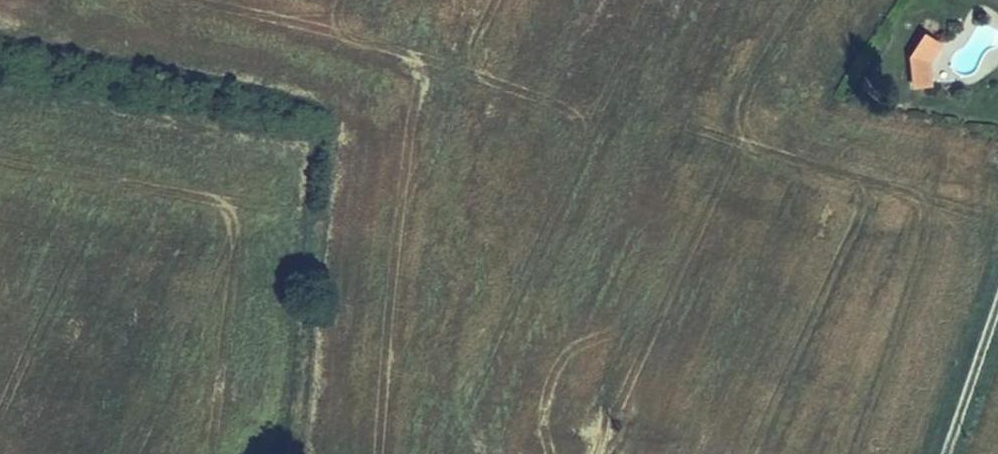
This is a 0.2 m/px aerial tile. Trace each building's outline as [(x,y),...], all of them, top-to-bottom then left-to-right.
[(897,51),(901,81),(917,79),(914,57),(928,36),(915,26),(897,51)]
